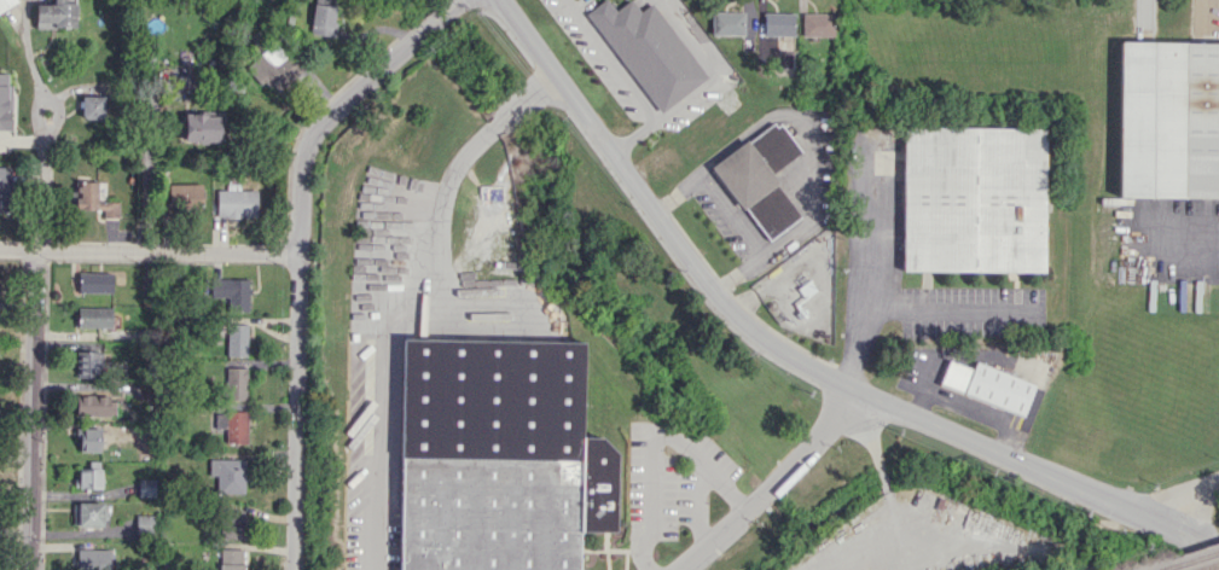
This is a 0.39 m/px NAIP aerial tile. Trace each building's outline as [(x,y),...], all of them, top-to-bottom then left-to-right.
[(17,0),(0,0),(0,12),(18,2),(17,0)] [(76,28),(76,0),(54,0),(54,4),(36,3),(36,27),(76,28)] [(338,0),(315,0),(311,33),(333,36),(338,0)] [(658,112),(706,78),(652,2),(639,11),(631,0),(628,0),(615,10),(608,0),(602,0),(586,12),(658,112)] [(711,35),(743,35),(744,12),(711,11),(711,35)] [(794,13),(762,12),(762,35),(793,36),(794,13)] [(834,36),(834,13),(801,13),(801,36),(834,36)] [(302,70),(275,40),(247,66),(275,96),(302,70)] [(1120,41),(1218,42),(1218,197),(1119,196),(1120,41)] [(12,83),(8,83),(8,72),(0,72),(0,129),(11,129),(12,83)] [(104,118),(104,95),(83,95),(82,117),(104,118)] [(224,112),(185,111),(184,141),(223,142),(224,112)] [(765,242),(801,217),(770,173),(800,153),(777,119),(712,165),(765,242)] [(905,124),(1046,126),(1045,273),(904,272),(905,124)] [(11,212),(12,167),(0,167),(0,211),(11,212)] [(119,218),(119,201),(97,201),(97,182),(75,181),(75,209),(104,209),(104,217),(119,218)] [(202,184),(165,183),(164,209),(202,211),(202,184)] [(217,189),(217,217),(256,217),(256,189),(239,189),(239,183),(227,183),(226,189),(217,189)] [(78,292),(112,292),(112,273),(79,272),(78,292)] [(249,279),(218,278),(218,300),(249,300),(249,279)] [(112,307),(78,307),(78,327),(111,327),(112,307)] [(227,356),(247,356),(247,324),(227,324),(227,356)] [(580,531),(579,569),(401,569),(405,337),(584,341),(581,435),(602,435),(616,452),(615,533),(580,531)] [(100,351),(77,351),(76,378),(100,378),(100,351)] [(974,362),(972,368),(947,359),(938,386),(1024,415),(1035,383),(974,362)] [(247,367),(227,367),(226,398),(246,399),(247,367)] [(113,415),(113,395),(76,395),(75,415),(113,415)] [(248,442),(247,411),(215,412),(215,428),(225,428),(225,443),(248,442)] [(100,452),(100,428),(78,427),(77,451),(100,452)] [(245,459),(209,458),(209,474),(216,475),(216,492),(244,493),(245,459)] [(101,488),(101,461),(89,461),(89,468),(78,468),(78,488),(101,488)] [(155,496),(155,478),(139,478),(138,496),(155,496)] [(104,502),(73,502),(72,525),(104,526),(104,502)] [(244,537),(243,511),(220,511),(220,538),(244,537)] [(155,514),(136,514),(136,535),(155,535),(155,514)] [(77,548),(77,569),(109,569),(109,549),(77,548)] [(243,548),(220,548),(219,569),(243,569),(243,548)]
